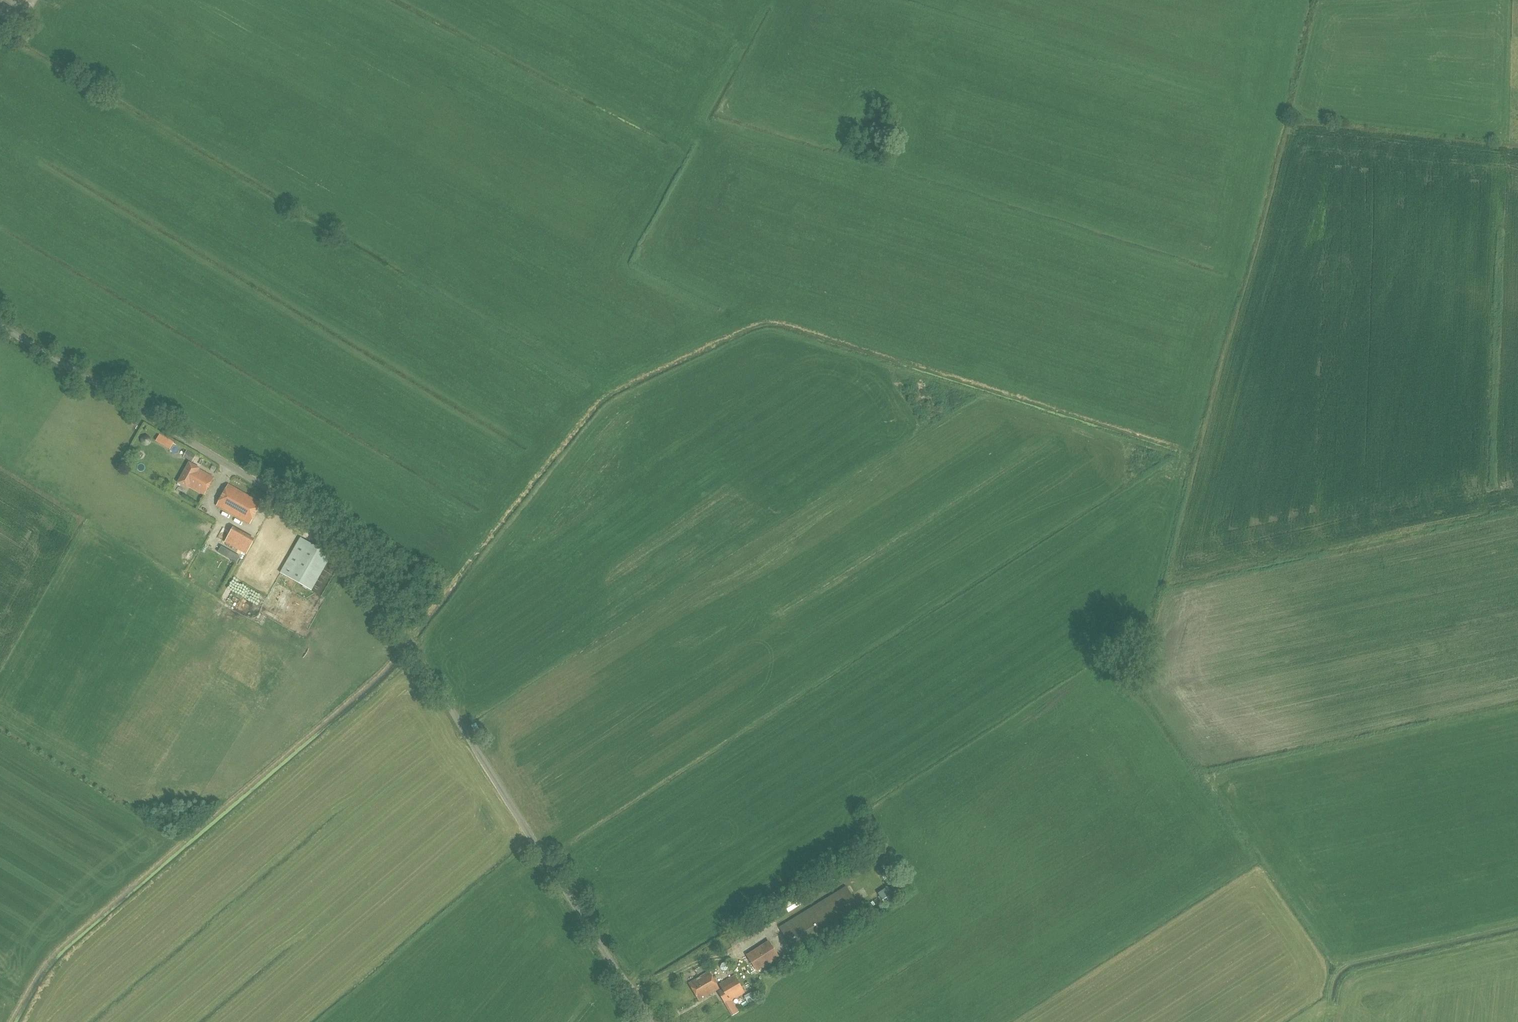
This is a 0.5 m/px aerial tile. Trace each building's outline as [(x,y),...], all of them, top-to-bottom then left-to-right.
[(171,448),(176,441),(162,432),(157,440),(171,448)] [(141,443),(145,446),(149,445),(152,441),(151,437),(148,435),(143,435),(141,439),(141,443)] [(184,457),(192,462),(196,455),(188,450),(184,457)] [(189,487),(205,495),(214,477),(199,470),(200,468),(189,462),(178,482),(189,488),(189,487)] [(217,505),(251,523),(262,502),(228,484),(217,505)] [(225,543),(247,555),(256,539),(234,527),(225,543)] [(281,573),(312,591),(332,555),(300,537),(281,573)] [(237,563),(240,556),(221,546),(218,552),(233,560),(232,562),(235,564),(236,562),(237,563)] [(851,862),(857,871),(868,863),(862,854),(851,862)] [(779,927),(797,956),(865,916),(847,885),(779,927)] [(784,903),(789,912),(804,903),(799,894),(784,903)] [(768,941),(747,955),(758,971),(779,957),(768,941)] [(726,967),(721,970),(727,977),(731,974),(726,967)] [(689,983),(699,1000),(719,988),(709,971),(689,983)] [(725,1003),(731,1016),(739,1011),(733,1000),(745,992),(735,974),(719,984),(722,989),(718,991),(725,1003)] [(756,1000),(751,993),(745,996),(750,1004),(756,1000)]
